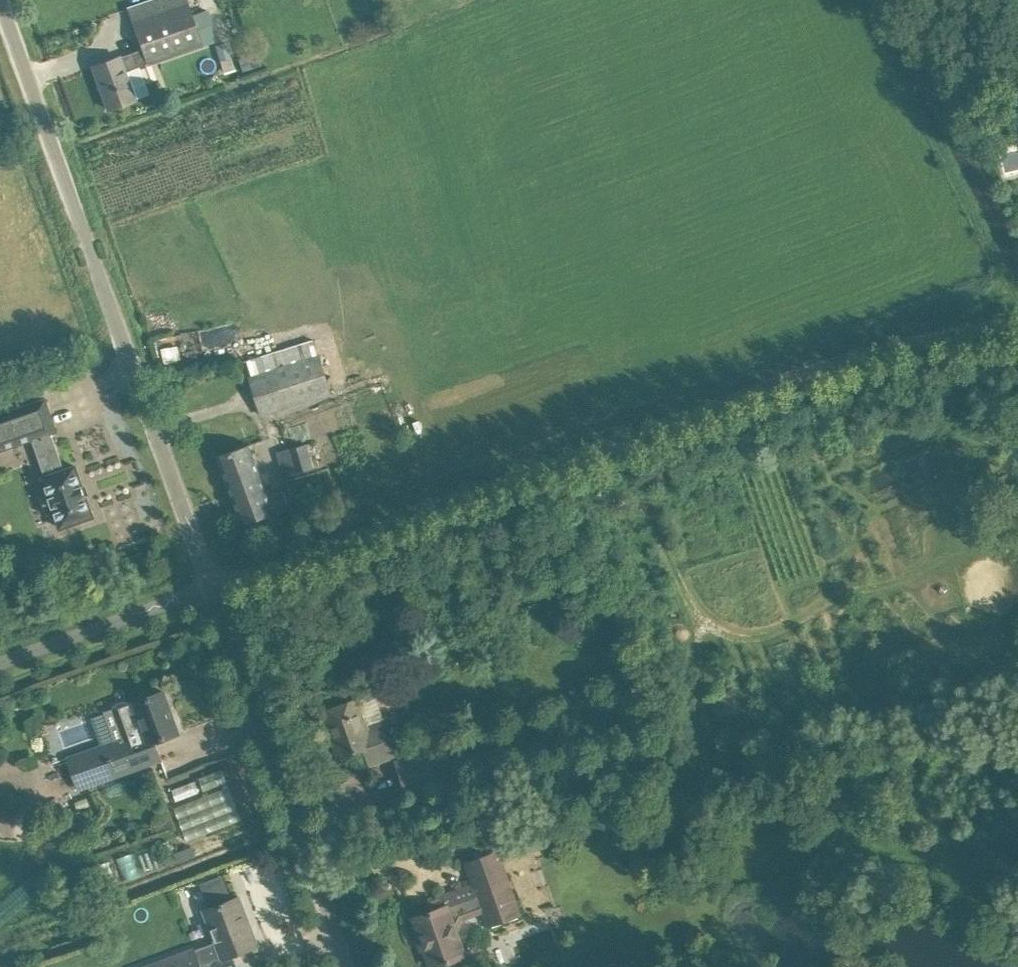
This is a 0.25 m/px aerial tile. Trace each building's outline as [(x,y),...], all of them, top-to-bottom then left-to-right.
[(138,66),(201,43),(219,37),(208,8),(191,15),(187,4),(132,24),(141,48),(92,66),(107,108),(134,99),(134,98),(148,93),(138,66)] [(237,57),(242,71),(262,65),(258,52),(237,57)] [(330,393),(318,355),(313,338),(245,360),(262,414),(330,393)] [(45,399),(0,414),(0,449),(32,438),(45,475),(42,476),(48,492),(40,495),(47,514),(54,511),(60,527),(93,515),(75,465),(64,469),(51,431),(56,430),(45,399)] [(306,442),(289,448),(296,472),(313,467),(306,442)] [(268,497),(260,473),(249,444),(217,455),(242,523),(290,507),(285,491),(268,497)] [(82,792),(138,772),(130,749),(178,732),(164,690),(113,708),(120,727),(124,737),(69,757),(82,792)] [(323,711),(340,756),(364,747),(370,763),(396,753),(384,721),(367,728),(356,699),(323,711)] [(475,731),(458,738),(395,760),(409,798),(471,775),(468,765),(485,760),(475,731)] [(180,806),(175,808),(187,840),(224,826),(207,779),(175,792),(180,806)] [(464,955),(457,936),(463,918),(483,911),(488,925),(522,913),(500,850),(467,861),(475,882),(437,896),(441,907),(414,917),(432,966),(464,955)] [(200,965),(256,944),(239,897),(205,910),(216,941),(146,966),(201,966),(200,965)]
